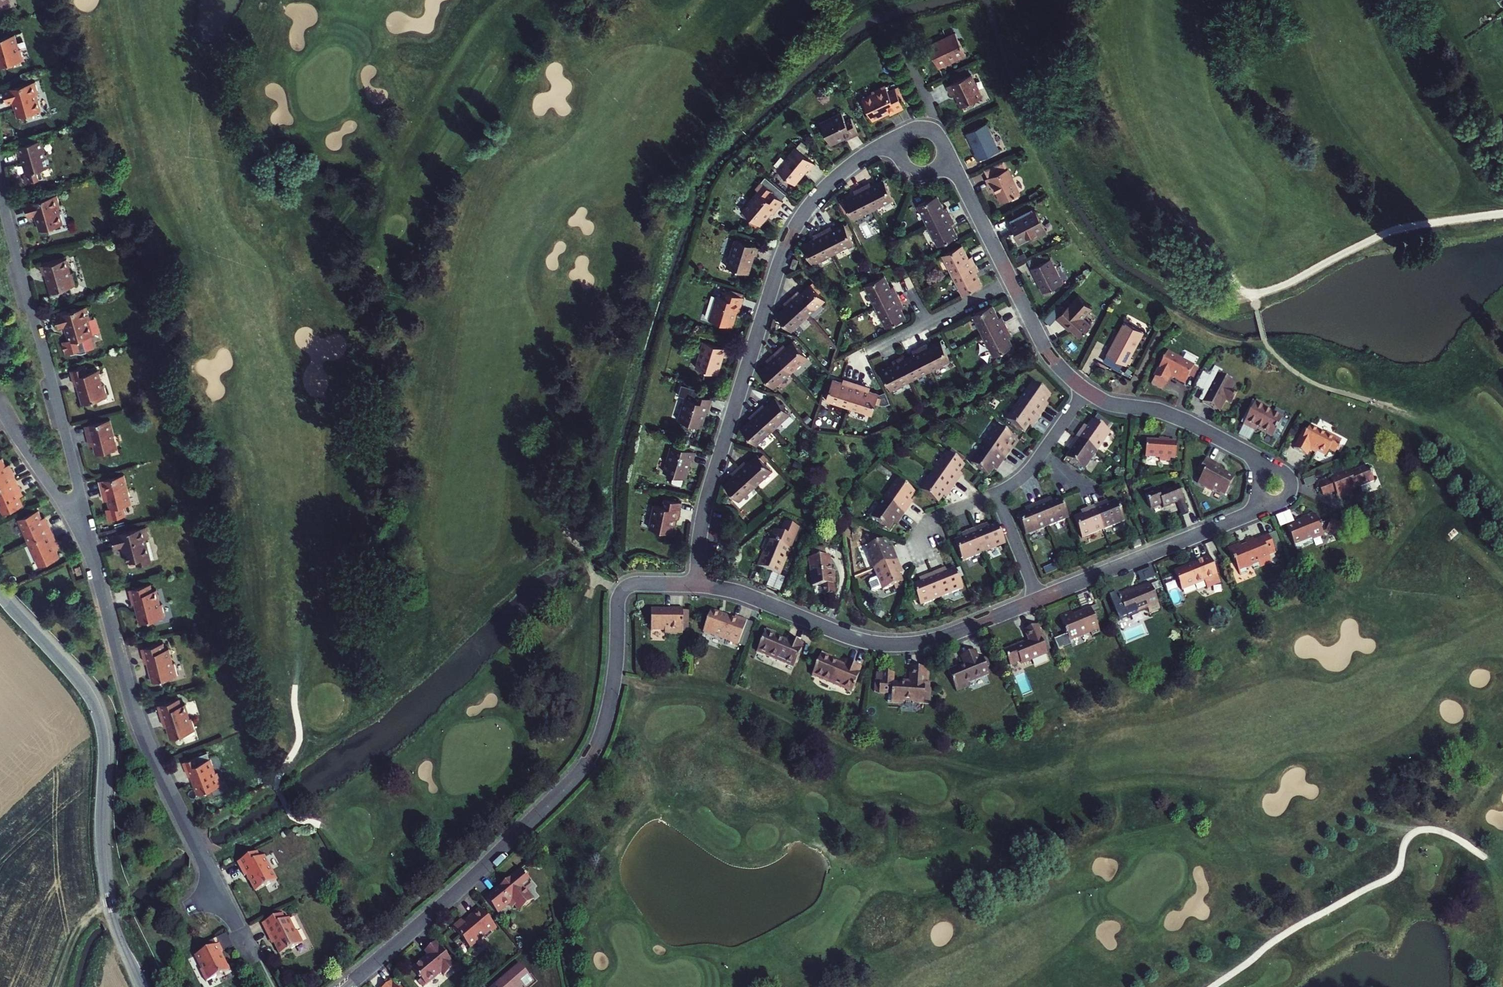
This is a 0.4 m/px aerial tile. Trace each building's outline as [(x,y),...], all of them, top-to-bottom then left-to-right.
[(956,32),(929,45),(938,64),(949,59),(951,62),(967,54),(956,32)] [(18,37),(0,43),(0,55),(5,72),(29,64),(25,51),(23,52),(18,37)] [(971,73),(947,84),(951,93),(955,92),(962,105),(981,96),(971,73)] [(42,96),(38,83),(9,91),(13,104),(21,102),(25,118),(42,114),(38,97),(42,96)] [(904,109),(894,90),(886,94),(884,90),(865,99),(876,120),(890,112),(891,116),(904,109)] [(843,139),(858,132),(850,116),(841,121),(838,114),(819,123),(829,143),(842,137),(843,139)] [(999,149),(986,122),(965,132),(975,152),(973,153),(977,159),(999,149)] [(48,155),(44,141),(18,148),(21,157),(24,156),(29,173),(53,167),(50,155),(48,155)] [(816,163),(797,146),(778,169),(796,184),(807,170),(809,171),(816,163)] [(984,168),(988,177),(1007,168),(1003,159),(984,168)] [(988,177),(986,178),(989,185),(993,183),(1001,200),(1019,192),(1008,167),(1007,168),(988,177)] [(872,203),(891,194),(880,170),(869,175),(868,173),(860,177),(872,203)] [(852,212),(872,203),(860,177),(852,180),(854,183),(841,189),(852,212)] [(781,202),(767,191),(763,195),(757,191),(739,213),(757,227),(769,211),(772,213),(781,202)] [(944,206),(938,195),(919,204),(928,221),(950,211),(947,205),(944,206)] [(63,207),(60,197),(30,206),(34,218),(42,215),(47,230),(65,224),(60,208),(63,207)] [(1046,230),(1035,208),(1008,222),(1018,242),(1037,232),(1038,234),(1046,230)] [(950,211),(928,221),(939,243),(957,234),(951,220),(954,219),(950,211)] [(829,221),(821,225),(833,250),(853,241),(843,219),(831,225),(829,221)] [(813,260),(833,250),(821,225),(813,229),(815,232),(802,239),(813,260)] [(755,255),(757,247),(731,240),(725,264),(727,266),(748,271),(752,254),(755,255)] [(968,256),(962,243),(943,253),(952,271),(974,260),(971,255),(968,256)] [(76,273),(72,258),(47,265),(51,279),(53,278),(57,293),(83,286),(79,272),(76,273)] [(1050,258),(1031,268),(1043,292),(1062,282),(1050,258)] [(978,269),(974,260),(952,271),(962,291),(981,282),(975,270),(978,269)] [(884,273),(863,284),(873,303),(898,291),(894,285),(890,287),(884,273)] [(792,294),(810,315),(826,301),(810,282),(800,291),(798,288),(792,294)] [(711,320),(732,327),(737,312),(738,312),(743,298),(723,291),(721,297),(718,296),(711,320)] [(898,291),(873,303),(884,326),(906,315),(901,306),(904,305),(898,291)] [(793,330),(810,315),(792,294),(785,299),(787,302),(777,312),(793,330)] [(1058,316),(1057,318),(1066,326),(1068,324),(1071,327),(1081,336),(1092,324),(1083,317),(1085,315),(1092,308),(1078,295),(1072,303),(1071,302),(1058,316)] [(971,312),(981,332),(1004,321),(1000,313),(997,315),(992,305),(988,303),(971,312)] [(94,319),(90,307),(62,316),(67,329),(73,327),(78,342),(93,337),(97,336),(92,320),(94,319)] [(1051,309),(1042,318),(1050,325),(1057,318),(1058,316),(1051,309)] [(1004,321),(981,332),(990,351),(1010,341),(1005,330),(1008,329),(1004,321)] [(1112,346),(1138,345),(1145,331),(1125,321),(1112,346)] [(97,348),(93,337),(78,342),(72,344),(75,355),(97,348)] [(780,345),(774,351),(792,372),(810,356),(794,338),(782,348),(780,345)] [(927,343),(920,346),(931,368),(951,358),(941,339),(928,346),(927,343)] [(727,347),(705,340),(697,365),(717,371),(723,354),(724,354),(727,347)] [(1138,345),(1112,346),(1108,354),(1128,365),(1138,345)] [(915,352),(902,359),(911,378),(931,368),(920,346),(913,350),(915,352)] [(776,385),(792,372),(774,351),(768,356),(770,359),(761,368),(776,385)] [(1195,366),(1169,352),(1156,377),(1167,383),(1168,383),(1172,376),(1186,384),(1191,375),(1195,366)] [(891,361),(892,364),(882,369),(891,387),(911,378),(902,359),(901,357),(891,361)] [(1200,369),(1195,366),(1191,375),(1195,377),(1200,369)] [(112,396),(108,385),(104,386),(100,372),(92,375),(89,367),(75,371),(79,384),(82,383),(88,403),(112,396)] [(1200,399),(1204,401),(1206,399),(1210,390),(1206,388),(1210,380),(1212,381),(1218,368),(1216,367),(1212,376),(1204,372),(1196,386),(1204,390),(1200,399)] [(1221,412),(1227,402),(1232,404),(1239,392),(1233,390),(1236,384),(1222,376),(1224,371),(1218,368),(1212,381),(1210,380),(1206,388),(1210,390),(1206,399),(1204,401),(1204,402),(1221,412)] [(848,405),(856,381),(847,378),(846,381),(833,377),(826,397),(848,405)] [(1167,383),(1156,377),(1153,384),(1164,390),(1167,383)] [(865,384),(856,381),(848,405),(871,412),(878,391),(864,387),(865,384)] [(1033,383),(1020,402),(1041,416),(1046,408),(1043,406),(1046,402),(1051,395),(1033,383)] [(708,412),(712,399),(693,393),(691,400),(686,398),(679,421),(701,428),(706,412),(708,412)] [(756,408),(775,429),(791,415),(774,396),(764,404),(762,402),(756,408)] [(1270,408),(1257,401),(1245,424),(1257,430),(1258,428),(1274,436),(1284,418),(1269,410),(1270,408)] [(1025,433),(1029,426),(1032,422),(1035,424),(1041,416),(1020,402),(1007,420),(1025,433)] [(758,444),(775,429),(756,408),(750,413),(751,415),(740,424),(758,444)] [(1093,418),(1088,425),(1086,428),(1082,426),(1077,434),(1097,448),(1110,430),(1093,418)] [(88,426),(92,438),(97,437),(98,441),(100,451),(122,445),(115,419),(88,426)] [(998,426),(984,445),(1005,459),(1011,451),(1008,449),(1010,445),(1015,438),(998,426)] [(1327,434),(1310,426),(1307,432),(1304,430),(1295,448),(1308,454),(1310,449),(1313,451),(1314,449),(1326,456),(1330,449),(1335,452),(1342,440),(1328,433),(1327,434)] [(1072,448),(1067,455),(1084,467),(1097,448),(1077,434),(1071,442),(1074,444),(1072,448)] [(1170,461),(1170,458),(1176,459),(1177,442),(1170,441),(1170,438),(1165,438),(1165,441),(1159,441),(1148,440),(1146,457),(1160,457),(1160,460),(1170,461)] [(695,459),(697,450),(673,442),(666,469),(685,474),(690,457),(695,459)] [(996,465),(1000,467),(1005,459),(984,445),(971,463),(988,476),(994,468),(996,465)] [(774,468),(757,449),(749,457),(747,455),(738,462),(757,483),(774,468)] [(952,450),(949,454),(962,463),(965,459),(952,450)] [(957,476),(960,472),(965,465),(962,463),(949,454),(947,453),(933,472),(954,486),(960,478),(957,476)] [(10,457),(0,461),(0,488),(23,478),(20,471),(17,472),(14,466),(10,457)] [(1221,467),(1223,464),(1208,457),(1200,472),(1204,474),(1200,482),(1215,489),(1216,487),(1228,493),(1237,475),(1221,467)] [(741,498),(757,483),(738,462),(732,468),(734,470),(724,479),(741,498)] [(1352,491),(1375,481),(1369,465),(1351,472),(1350,470),(1346,471),(1344,467),(1332,472),(1334,476),(1318,483),(1323,494),(1326,495),(1337,491),(1341,499),(1353,494),(1352,491)] [(933,472),(921,490),(938,503),(944,496),(946,492),(949,494),(954,486),(933,472)] [(1307,487),(1318,483),(1334,476),(1332,472),(1317,478),(1316,476),(1304,481),(1307,487)] [(128,474),(104,480),(107,494),(113,493),(114,498),(117,509),(136,504),(128,474)] [(0,488),(10,510),(30,502),(26,494),(23,486),(26,484),(23,478),(0,488)] [(897,480),(884,499),(905,513),(910,505),(907,503),(910,499),(915,492),(897,480)] [(1161,492),(1159,489),(1147,494),(1152,507),(1164,503),(1165,506),(1178,501),(1184,514),(1190,511),(1179,485),(1161,492)] [(1039,503),(1049,527),(1070,518),(1062,498),(1054,501),(1049,503),(1048,500),(1039,503)] [(679,519),(683,503),(666,499),(664,508),(655,506),(650,530),(672,534),(676,518),(679,519)] [(884,499),(871,518),(889,530),(894,523),(897,519),(900,521),(905,513),(884,499)] [(1118,500),(1110,503),(1106,505),(1105,502),(1096,505),(1106,528),(1126,520),(1118,500)] [(1027,535),(1049,527),(1039,503),(1030,507),(1032,510),(1027,512),(1019,515),(1027,535)] [(1084,537),(1106,528),(1096,505),(1087,509),(1089,512),(1084,514),(1076,517),(1084,537)] [(50,519),(46,510),(26,519),(36,541),(59,531),(55,522),(52,524),(50,519)] [(1287,526),(1296,523),(1290,510),(1278,516),(1283,528),(1287,526)] [(1296,523),(1287,526),(1295,546),(1296,545),(1298,551),(1315,544),(1313,541),(1326,536),(1317,515),(1315,513),(1303,518),(1304,520),(1296,524),(1296,523)] [(151,524),(117,534),(120,545),(126,544),(131,563),(141,560),(142,565),(157,561),(150,537),(154,536),(151,524)] [(773,539),(768,537),(763,548),(769,550),(765,559),(764,558),(761,566),(771,570),(781,574),(792,547),(800,530),(786,524),(779,542),(773,539)] [(786,524),(785,524),(781,532),(777,530),(773,539),(779,542),(786,524)] [(984,526),(975,529),(985,553),(1006,544),(998,524),(989,528),(985,530),(984,526)] [(964,562),(985,553),(975,529),(967,533),(968,537),(963,539),(956,542),(964,562)] [(64,542),(59,531),(36,541),(46,564),(66,554),(63,548),(61,544),(64,542)] [(1280,532),(1270,537),(1277,554),(1287,549),(1280,532)] [(1255,539),(1247,542),(1248,545),(1243,547),(1241,544),(1229,549),(1235,563),(1237,563),(1242,576),(1249,573),(1248,570),(1254,567),(1255,571),(1273,563),(1270,556),(1277,554),(1270,537),(1257,542),(1255,539)] [(866,548),(875,569),(898,560),(895,551),(891,552),(889,548),(886,540),(883,541),(882,538),(875,541),(876,544),(874,545),(866,548)] [(1197,563),(1176,572),(1183,591),(1197,586),(1196,584),(1205,580),(1208,588),(1221,582),(1211,557),(1210,558),(1209,556),(1197,562),(1197,563)] [(830,557),(810,559),(813,587),(822,586),(823,596),(836,594),(834,584),(836,584),(834,572),(832,572),(830,557)] [(898,560),(875,569),(883,590),(894,586),(902,583),(903,583),(900,574),(898,570),(902,569),(898,560)] [(80,566),(76,568),(79,576),(84,574),(80,566)] [(933,574),(943,597),(964,588),(956,569),(948,572),(944,574),(942,570),(933,574)] [(781,574),(771,570),(765,583),(780,589),(786,576),(781,574)] [(921,583),(913,586),(921,606),(943,597),(933,574),(924,578),(926,581),(921,583)] [(141,605),(147,625),(172,618),(168,602),(163,604),(160,590),(155,591),(153,584),(134,589),(138,605),(141,605)] [(1131,588),(1119,593),(1128,616),(1149,608),(1151,607),(1153,611),(1161,607),(1151,584),(1133,592),(1131,588)] [(1093,592),(1080,597),(1084,607),(1097,602),(1093,592)] [(1052,607),(1057,619),(1062,617),(1074,612),(1069,600),(1052,607)] [(1074,612),(1062,617),(1068,633),(1064,635),(1063,637),(1056,640),(1060,650),(1073,645),(1071,640),(1092,631),(1094,636),(1102,632),(1092,608),(1084,611),(1084,612),(1076,616),(1074,612)] [(670,610),(653,610),(653,631),(667,631),(667,634),(684,634),(684,609),(670,609),(670,610)] [(736,616),(736,618),(713,610),(706,631),(740,644),(748,621),(736,616)] [(1046,624),(1039,627),(1044,639),(1051,636),(1046,624)] [(1025,642),(1015,646),(1016,648),(1006,652),(1012,666),(1022,661),(1022,663),(1031,659),(1032,661),(1048,654),(1043,640),(1044,639),(1039,627),(1038,626),(1026,631),(1031,642),(1025,645),(1025,642)] [(776,637),(777,635),(768,631),(759,652),(796,667),(803,648),(804,643),(791,638),(789,642),(776,637)] [(187,675),(179,647),(173,649),(171,641),(146,648),(151,663),(153,662),(160,683),(187,675)] [(961,667),(950,671),(959,691),(972,686),(970,682),(991,674),(988,668),(991,666),(987,658),(981,661),(977,651),(963,656),(967,666),(961,668),(961,667)] [(834,658),(823,654),(814,676),(855,693),(862,673),(861,672),(863,667),(849,662),(847,666),(833,661),(834,658)] [(889,702),(904,704),(905,701),(914,702),(914,703),(925,704),(927,669),(913,668),(911,681),(911,684),(904,683),(904,685),(895,684),(895,673),(884,673),(883,682),(882,682),(881,693),(890,694),(889,702)] [(185,698),(162,706),(167,718),(170,717),(174,727),(179,741),(205,732),(199,717),(196,718),(191,704),(188,705),(185,698)] [(232,785),(225,771),(222,772),(217,760),(206,765),(203,758),(188,765),(193,778),(196,776),(205,796),(232,785)] [(281,882),(267,850),(243,861),(249,874),(253,872),(261,891),(281,882)] [(509,882),(491,898),(504,912),(515,903),(520,908),(523,905),(528,910),(542,898),(534,888),(539,884),(536,881),(538,879),(527,867),(513,879),(514,879),(510,883),(509,882)] [(478,948),(503,926),(486,907),(469,921),(469,920),(460,927),(478,948)] [(291,920),(287,912),(266,922),(272,935),(276,933),(280,943),(287,958),(311,947),(303,931),(301,933),(294,919),(291,920)] [(276,933),(272,935),(277,945),(280,943),(276,933)] [(225,943),(199,955),(206,970),(203,971),(209,985),(236,972),(227,953),(229,952),(225,944),(225,943)] [(431,984),(447,971),(449,973),(459,965),(441,943),(430,953),(432,956),(418,968),(431,984)] [(538,979),(524,963),(497,986),(529,986),(538,979)]
